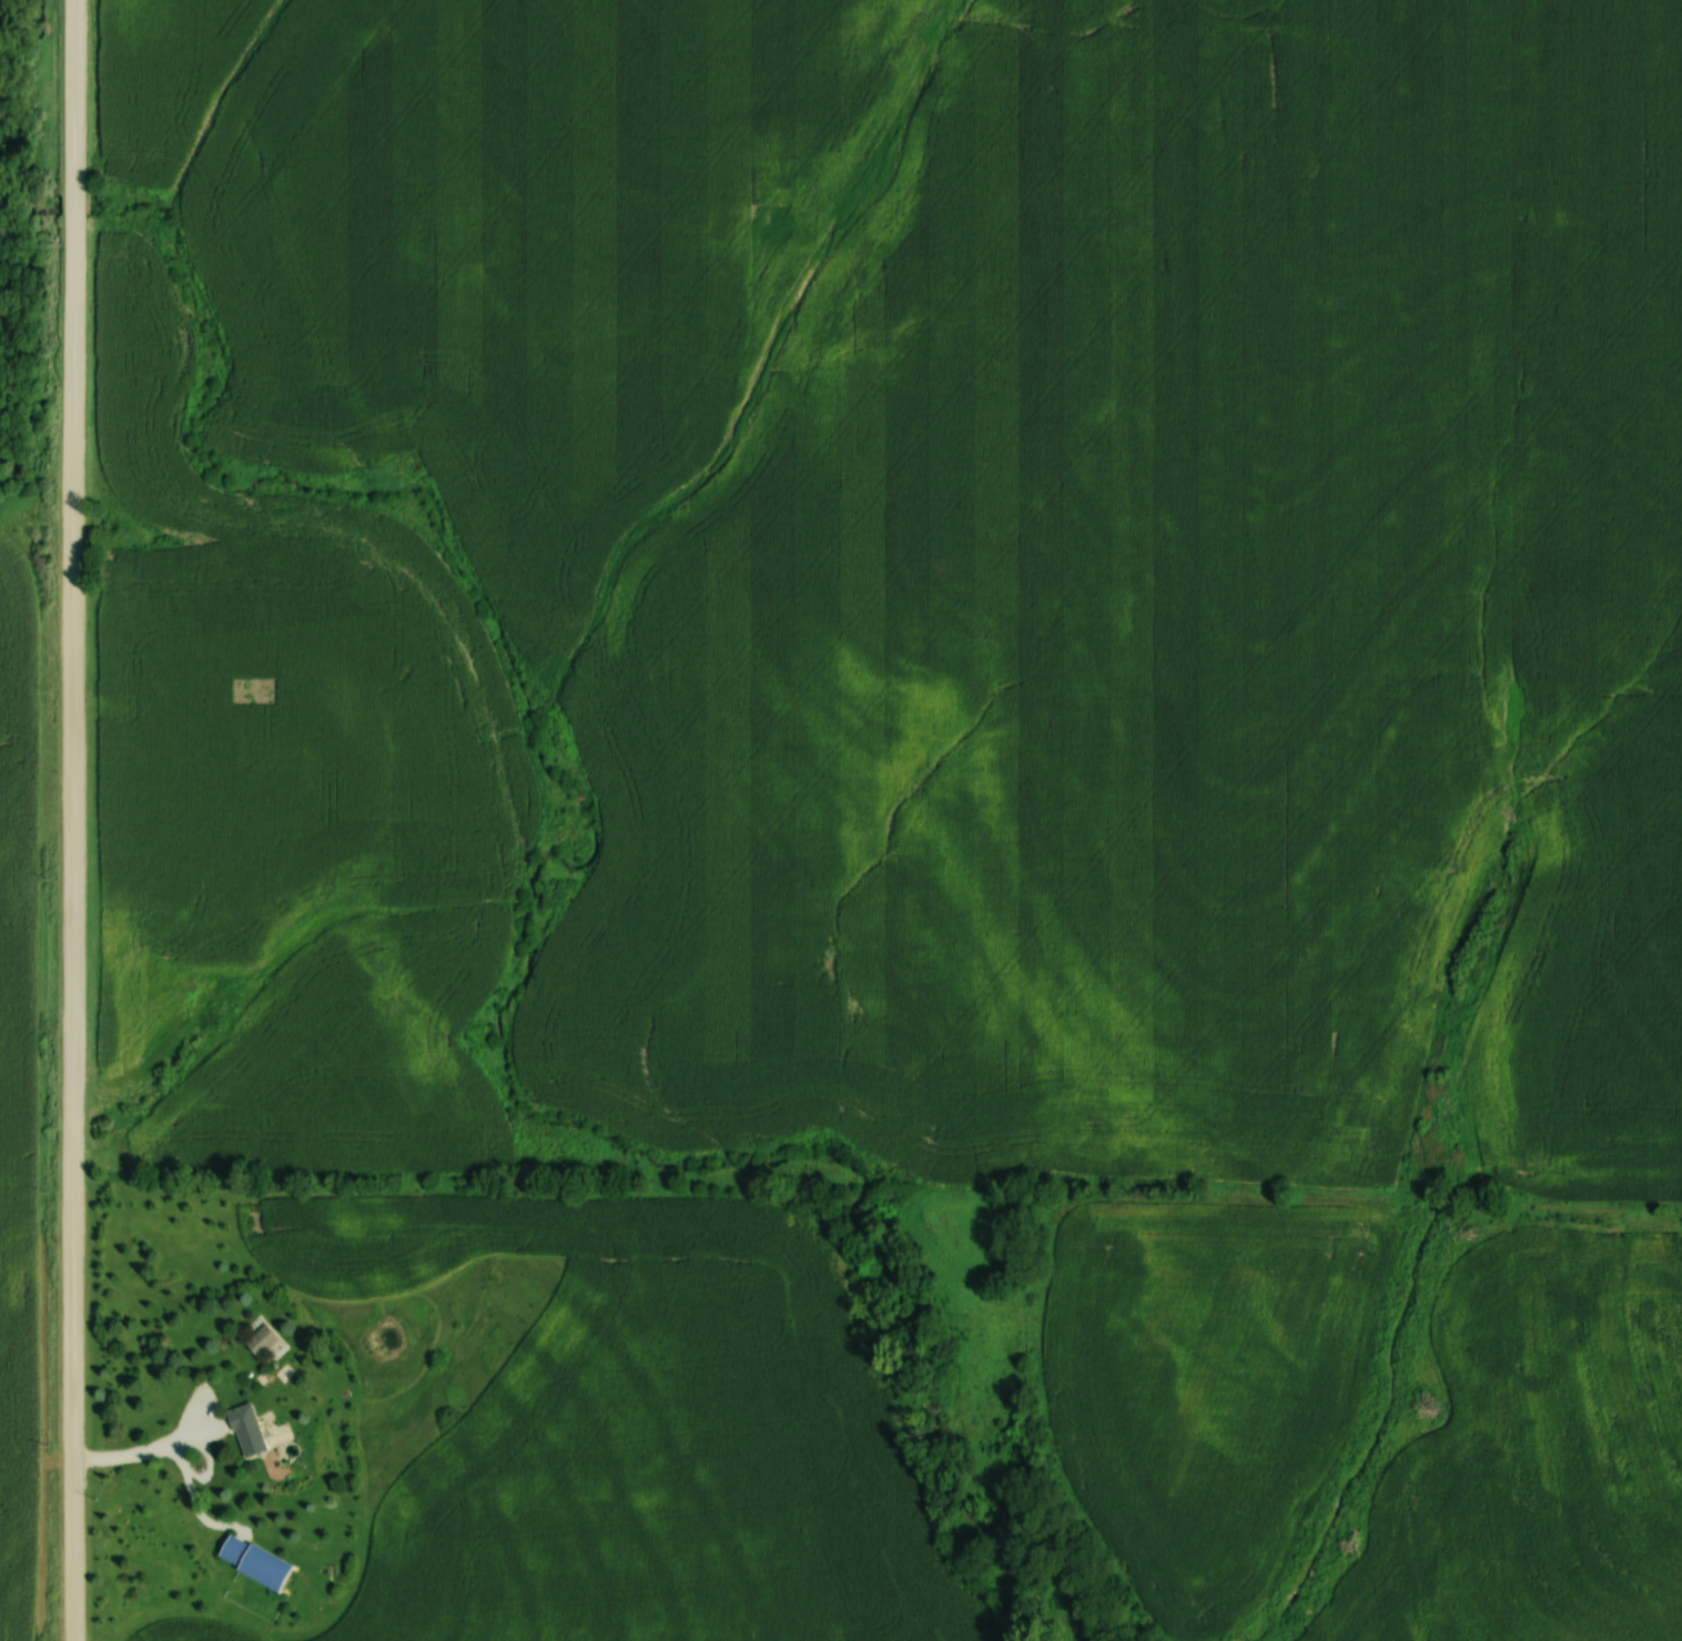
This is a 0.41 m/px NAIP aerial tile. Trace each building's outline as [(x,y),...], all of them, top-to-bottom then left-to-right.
[(280,1340),(264,1323),(243,1343),(259,1360),(280,1340)] [(266,1451),(251,1403),(226,1410),(241,1459),(266,1451)] [(278,1591),(291,1565),(228,1534),(215,1560),(278,1591)]
